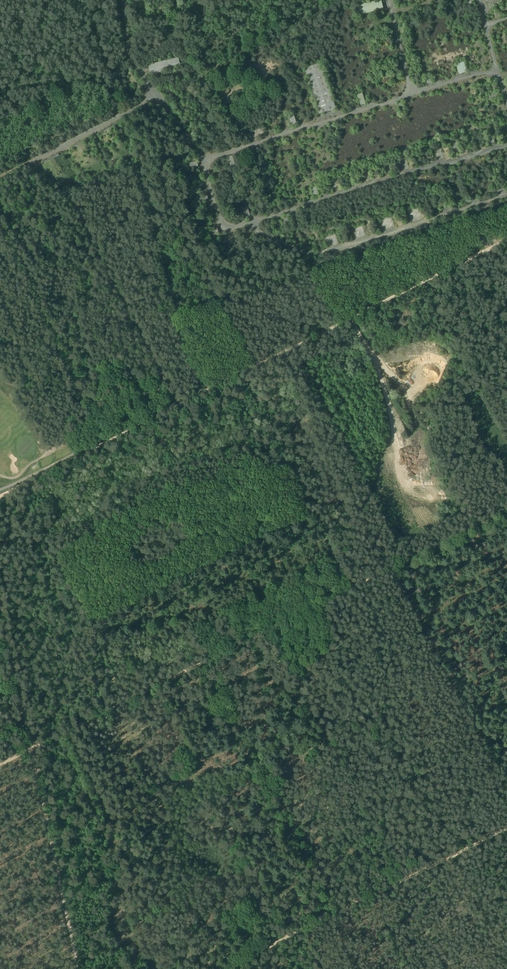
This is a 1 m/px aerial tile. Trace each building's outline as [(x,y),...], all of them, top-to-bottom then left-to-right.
[(355,15),(383,9),(381,0),(378,0),(352,5),(355,15)] [(457,65),(459,75),(468,73),(465,63),(457,65)] [(424,75),(427,84),(433,83),(430,73),(424,75)] [(357,94),(360,104),(365,102),(362,92),(357,94)] [(487,96),(489,102),(499,98),(497,93),(487,96)] [(397,104),(399,114),(405,112),(403,103),(397,104)] [(288,116),(291,126),(297,124),(294,114),(288,116)] [(328,125),(331,135),(337,133),(333,123),(328,125)] [(487,134),(491,146),(496,144),(493,133),(487,134)] [(452,144),(456,156),(461,155),(458,143),(452,144)] [(261,146),(264,157),(270,155),(267,144),(261,146)] [(226,158),(229,169),(234,167),(231,157),(226,158)] [(310,188),(313,198),(319,196),(316,186),(310,188)] [(408,211),(412,223),(423,220),(419,208),(408,211)] [(380,219),(384,231),(394,228),(391,216),(380,219)] [(352,228),(355,240),(367,237),(363,225),(352,228)] [(323,237),(327,249),(338,245),(335,233),(323,237)]
